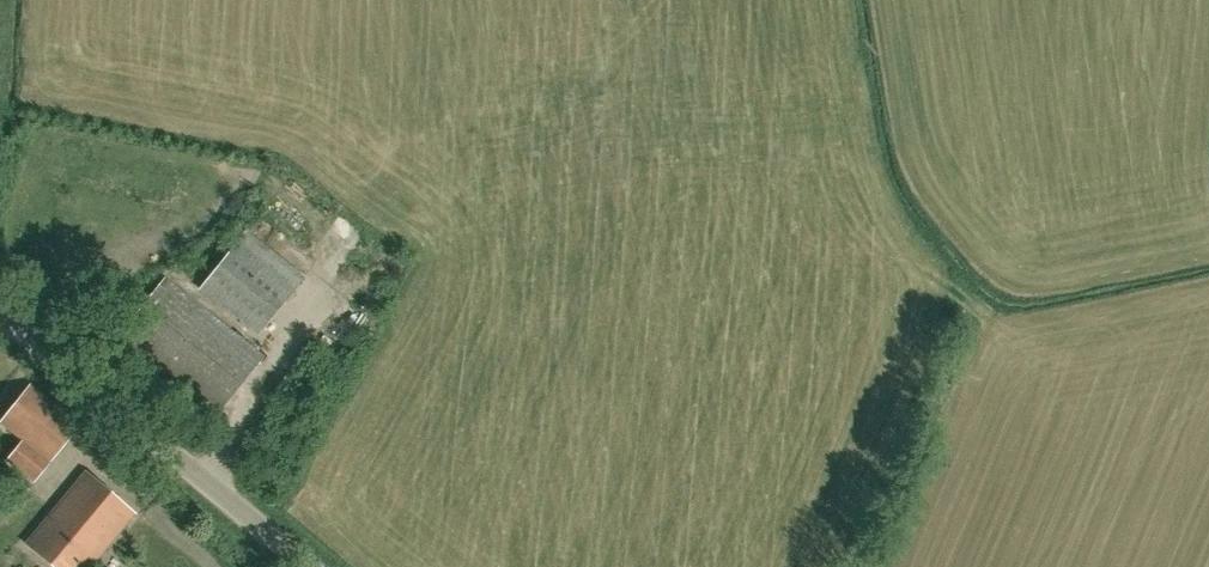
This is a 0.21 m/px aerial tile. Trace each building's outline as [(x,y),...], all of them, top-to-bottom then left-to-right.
[(295,288),(237,243),(201,290),(214,301),(258,335),(295,288)] [(164,279),(152,294),(121,334),(219,411),(262,356),(164,279)] [(31,385),(0,423),(0,424),(22,441),(7,460),(33,481),(79,424),(31,385)] [(53,511),(25,544),(52,566),(88,566),(134,512),(85,472),(53,511)]
